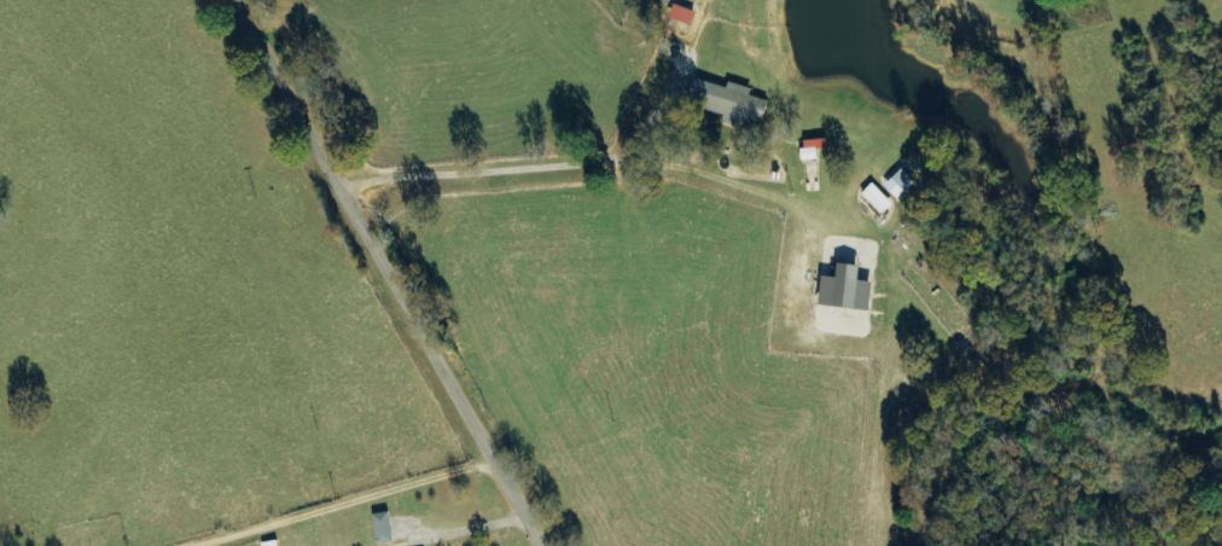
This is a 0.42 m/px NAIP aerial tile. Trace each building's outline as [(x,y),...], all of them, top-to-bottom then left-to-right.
[(694,25),(699,12),(678,4),(673,17),(694,25)] [(746,128),(749,118),(766,123),(771,100),(754,96),(756,88),(731,82),(730,87),(698,79),(691,105),(727,113),(724,123),(746,128)] [(821,160),(820,151),(831,150),(830,139),(805,139),(806,160),(821,160)] [(900,199),(918,182),(905,169),(888,185),(900,199)] [(896,204),(876,183),(862,197),(882,218),(896,204)] [(823,305),(875,312),(879,283),(864,281),(866,266),(844,263),(842,278),(827,276),(823,305)] [(395,543),(393,513),(376,514),(379,544),(395,543)]
